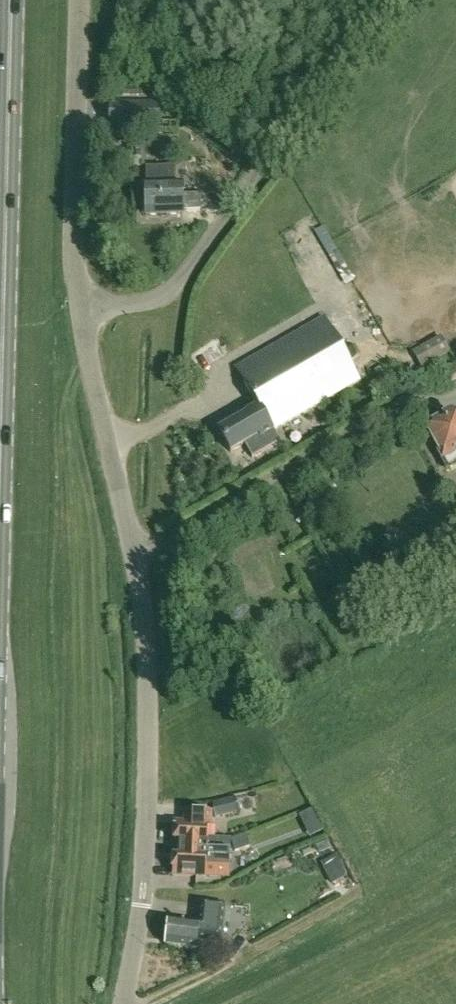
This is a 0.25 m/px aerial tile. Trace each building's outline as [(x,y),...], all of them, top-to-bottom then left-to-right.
[(127,105),(127,129),(141,129),(141,111),(157,111),(157,105),(127,105)] [(229,165),(248,173),(252,164),(233,155),(229,165)] [(182,211),(200,211),(200,196),(182,196),(182,185),(175,185),(174,168),(146,169),(147,185),(145,186),(146,217),(182,216),(182,211)] [(218,432),(230,452),(260,435),(255,428),(266,422),(272,433),(361,381),(323,317),(234,368),(258,410),(249,416),(248,415),(218,432)] [(423,370),(450,353),(439,335),(411,352),(423,370)] [(454,416),(449,415),(424,429),(447,470),(455,465),(455,419),(454,416)] [(237,813),(234,799),(212,803),(215,819),(237,813)] [(181,849),(229,852),(230,840),(207,839),(208,826),(210,827),(211,813),(186,812),(185,824),(175,823),(174,841),(181,841),(181,849)] [(233,840),(237,850),(249,846),(245,835),(233,840)] [(229,864),(229,852),(181,849),(180,858),(173,857),(172,876),(206,877),(206,863),(229,864)] [(341,860),(325,869),(334,885),(348,877),(341,860)] [(200,903),(198,924),(167,921),(164,945),(195,949),(196,941),(220,944),(224,906),(200,903)]
